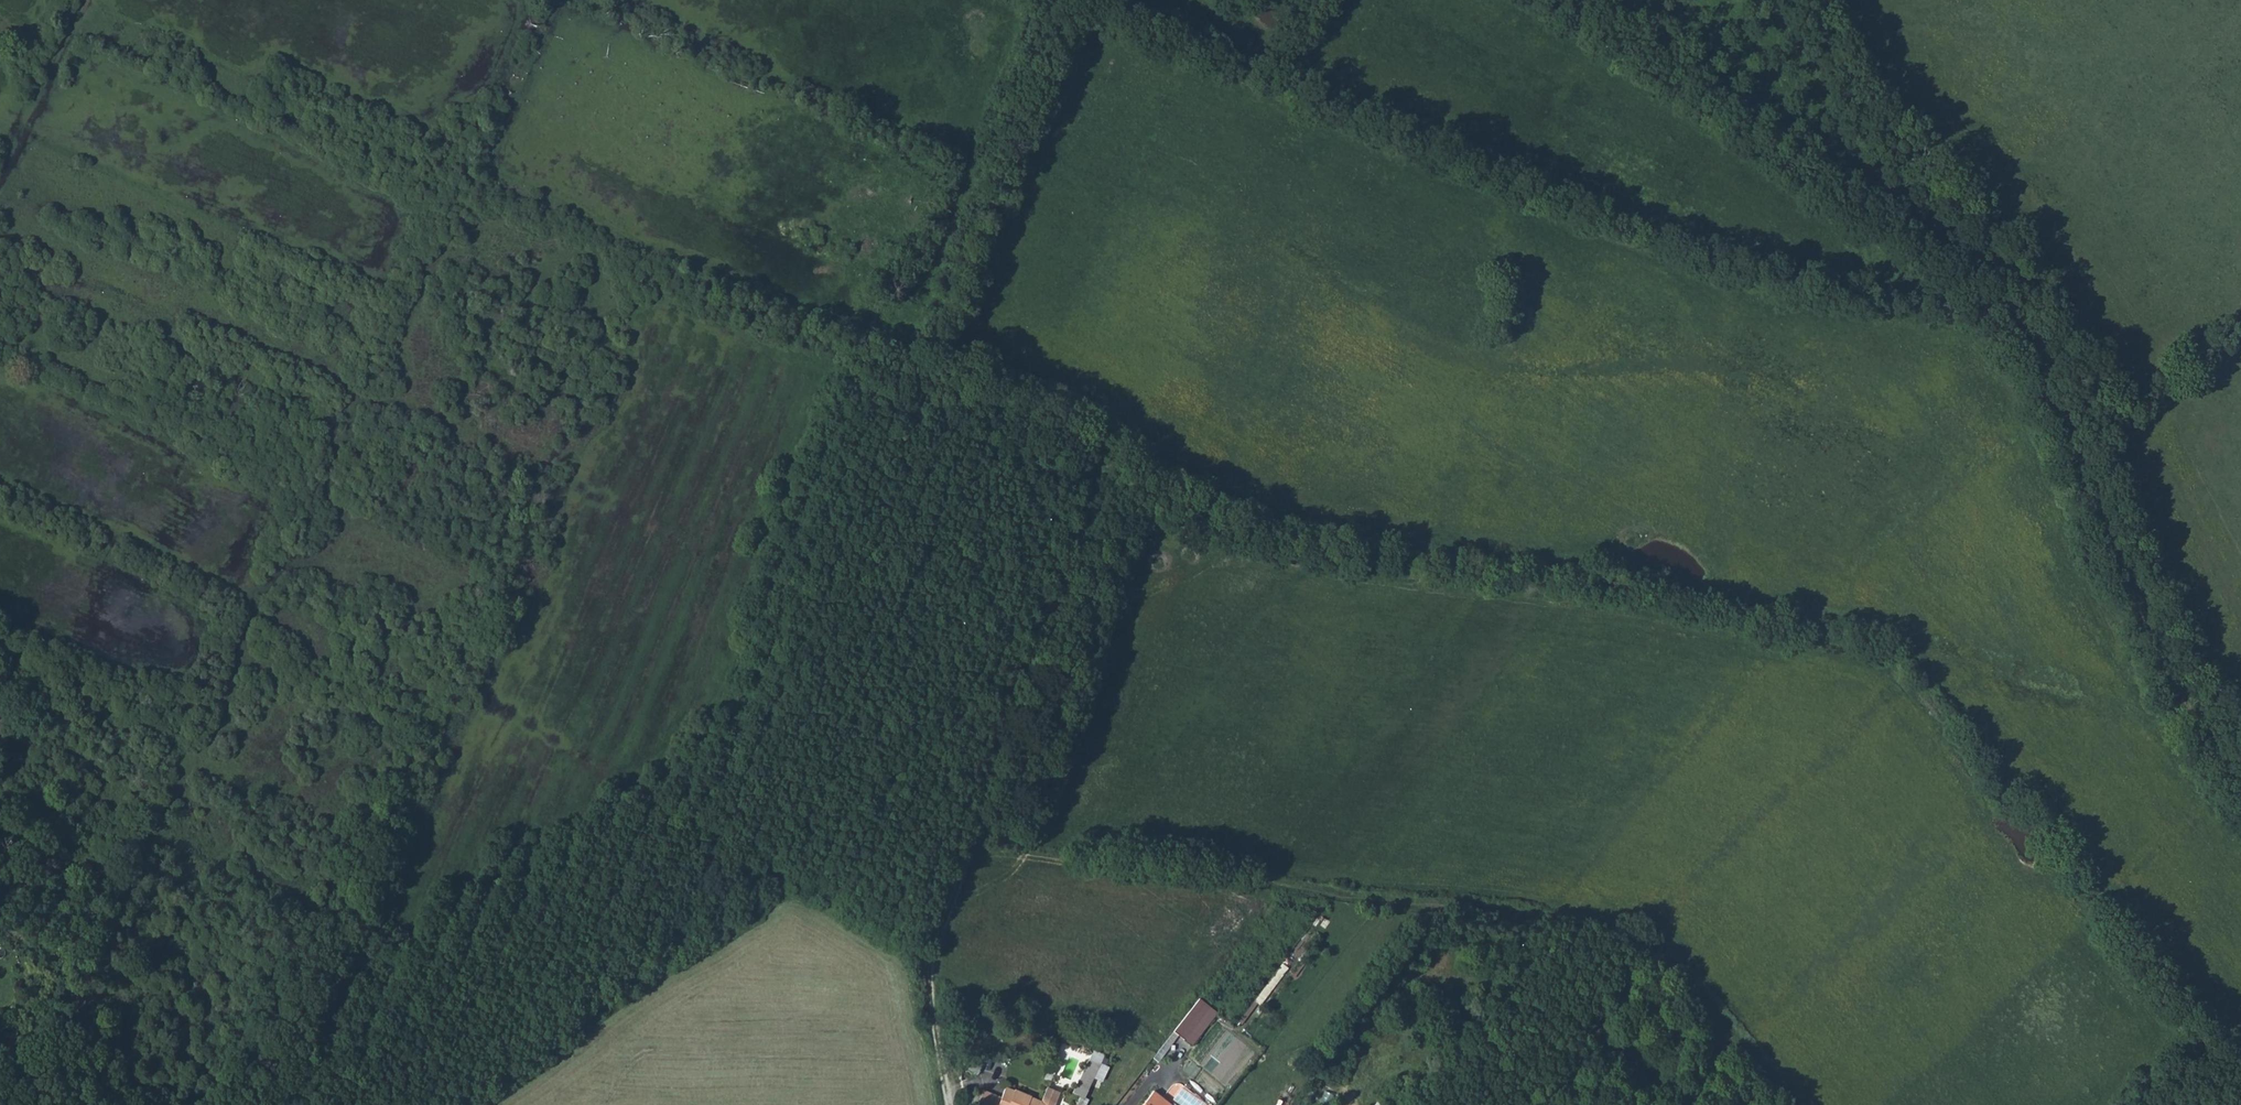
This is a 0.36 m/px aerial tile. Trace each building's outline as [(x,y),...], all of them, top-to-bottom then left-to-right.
[(1058,678),(1072,677),(1071,669),(1058,669),(1058,678)] [(1188,1041),(1211,1008),(1199,999),(1175,1032),(1188,1041)] [(1105,1057),(1094,1052),(1073,1093),(1084,1098),(1105,1057)] [(1054,1092),(1043,1087),(1036,1102),(1030,1100),(1028,1102),(1025,1100),(1027,1095),(1009,1089),(1009,1090),(1000,1087),(996,1097),(977,1090),(972,1104),(1048,1104),(1054,1092)] [(1156,1091),(1145,1104),(1173,1104),(1156,1091)]
